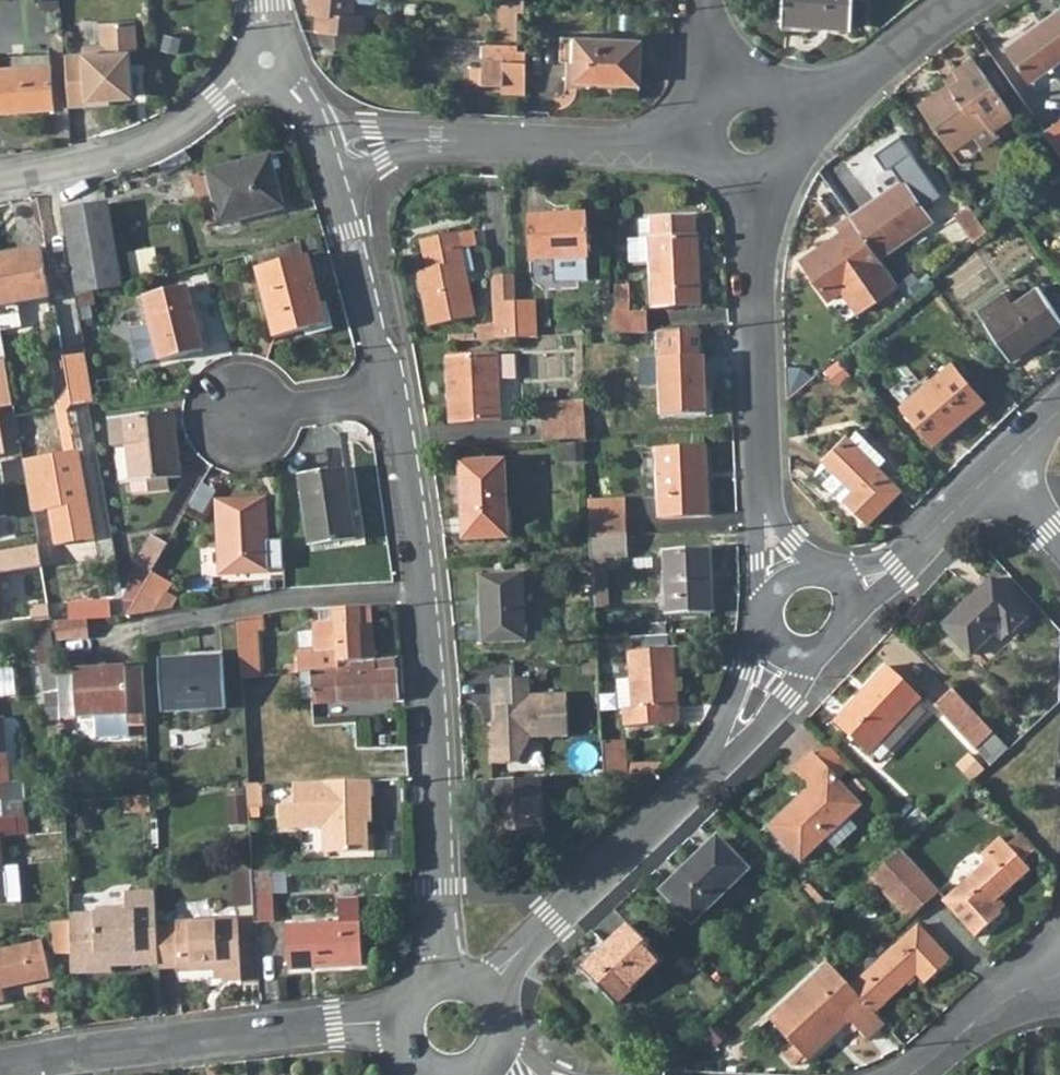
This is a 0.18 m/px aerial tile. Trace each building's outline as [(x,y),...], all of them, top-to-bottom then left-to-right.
[(353,16),(355,0),(314,0),(313,11),(321,12),(319,32),(340,33),(363,34),(365,17),(353,16)] [(785,25),(854,31),(856,0),(787,0),(785,25)] [(1005,53),(1029,88),(1059,66),(1059,15),(1005,53)] [(82,52),(64,54),(68,106),(108,103),(108,97),(131,95),(128,49),(136,49),(134,19),(98,22),(100,44),(81,45),(82,52)] [(363,34),(340,33),(339,48),(390,50),(391,34),(370,34),(363,34)] [(570,36),(567,87),(641,92),(644,41),(570,36)] [(502,91),(526,91),(526,48),(518,48),(518,43),(484,42),(483,81),(502,82),(502,91)] [(0,66),(0,113),(52,109),(49,61),(0,66)] [(959,85),(919,112),(949,157),(987,131),(991,137),(1012,123),(973,67),(955,79),(959,85)] [(1044,139),(1059,162),(1059,128),(1044,139)] [(272,155),(206,173),(217,223),(282,207),(272,155)] [(217,223),(206,173),(206,172),(192,176),(203,227),(217,223)] [(906,186),(853,224),(882,265),(934,227),(906,186)] [(65,213),(79,298),(123,287),(109,205),(95,208),(91,208),(65,213)] [(968,209),(954,219),(973,247),(987,236),(968,209)] [(585,212),(525,216),(528,261),(562,259),(587,258),(585,212)] [(639,218),(640,231),(652,231),(652,237),(640,237),(631,238),(632,263),(651,262),(653,306),(701,304),(698,236),(696,236),(695,216),(639,218)] [(882,265),(853,224),(840,233),(844,239),(805,267),(831,307),(845,297),(859,317),(900,289),(882,265)] [(427,270),(415,272),(426,325),(469,317),(452,234),(418,241),(421,257),(424,257),(427,270)] [(0,260),(0,310),(48,303),(40,254),(0,260)] [(309,255),(256,268),(273,337),(326,325),(309,255)] [(587,258),(562,259),(563,276),(588,274),(587,258)] [(188,284),(143,294),(159,360),(204,349),(188,284)] [(980,315),(1013,362),(1059,328),(1059,316),(1040,289),(1014,307),(1006,296),(980,315)] [(473,327),(474,340),(512,338),(511,304),(490,304),(490,326),(473,327)] [(529,304),(511,304),(512,338),(530,337),(529,304)] [(650,313),(613,315),(614,334),(651,332),(650,313)] [(702,329),(660,331),(663,416),(708,414),(706,359),(703,355),(702,329)] [(512,356),(444,360),(448,423),(498,420),(496,382),(514,381),(512,356)] [(954,364),(904,405),(936,445),(986,403),(954,364)] [(585,403),(550,404),(550,420),(586,419),(585,403)] [(175,417),(110,421),(112,447),(126,446),(128,486),(146,484),(146,497),(166,496),(165,483),(178,482),(175,417)] [(586,419),(550,420),(551,440),(587,438),(587,435),(586,419)] [(869,524),(902,489),(849,436),(823,460),(825,462),(814,472),(841,501),(844,498),(869,524)] [(708,448),(659,450),(661,517),(710,515),(708,448)] [(504,461),(463,463),(466,538),(508,536),(504,461)] [(342,471),(297,478),(308,547),(354,540),(344,486),(342,471)] [(263,499),(217,502),(219,573),(267,571),(263,499)] [(627,520),(590,521),(591,541),(628,539),(627,520)] [(628,539),(591,541),(592,557),(594,594),(608,593),(606,561),(630,560),(628,539)] [(146,541),(130,568),(146,578),(162,550),(146,541)] [(0,552),(0,575),(39,568),(35,545),(0,552)] [(710,551),(664,553),(666,618),(712,617),(710,551)] [(130,568),(122,594),(133,600),(146,578),(130,568)] [(133,600),(121,620),(122,623),(141,622),(141,621),(148,620),(165,591),(146,578),(133,600)] [(525,578),(483,580),(485,645),(528,643),(525,578)] [(996,583),(947,628),(975,659),(998,639),(1005,646),(1013,639),(1032,622),(996,583)] [(119,606),(46,613),(48,625),(49,630),(122,623),(121,620),(119,606)] [(373,607),(335,609),(336,624),(339,670),(351,669),(351,661),(375,659),(373,607)] [(46,613),(46,610),(28,613),(30,625),(48,625),(46,613)] [(259,619),(240,623),(244,682),(262,679),(261,650),(259,619)] [(339,670),(336,624),(313,626),(315,655),(306,656),(297,656),(298,676),(339,670)] [(39,677),(40,695),(59,694),(58,678),(58,668),(54,668),(49,639),(33,643),(38,665),(39,677)] [(630,714),(619,715),(620,730),(670,728),(670,712),(675,711),(672,653),(629,656),(630,714)] [(351,669),(339,670),(340,701),(397,696),(395,658),(375,659),(351,661),(351,669)] [(223,659),(158,663),(161,715),(227,712),(223,659)] [(0,666),(0,695),(16,693),(15,666),(0,666)] [(889,669),(838,723),(872,756),(923,703),(889,669)] [(78,677),(58,678),(59,694),(59,700),(60,725),(99,723),(100,745),(130,744),(129,733),(147,732),(144,674),(78,677)] [(533,682),(495,684),(496,714),(501,713),(501,725),(494,741),(495,769),(523,768),(536,742),(573,740),(570,697),(534,700),(533,682)] [(993,733),(952,689),(935,705),(976,749),(993,733)] [(622,743),(601,744),(602,782),(624,781),(622,743)] [(811,790),(770,829),(801,864),(861,807),(814,754),(795,771),(811,790)] [(372,779),(293,781),(294,803),(280,804),(282,828),(326,827),(327,852),(370,849),(369,832),(365,828),(365,821),(373,821),(372,779)] [(7,782),(0,783),(0,786),(1,802),(21,800),(20,782),(7,782)] [(547,785),(496,787),(498,847),(548,845),(547,785)] [(22,816),(21,800),(1,802),(0,786),(0,818),(22,816)] [(1010,845),(1025,862),(1037,851),(1022,835),(1010,845)] [(989,861),(945,902),(978,937),(1005,913),(996,903),(1032,870),(1025,862),(1010,845),(1003,837),(984,855),(989,861)] [(718,842),(663,891),(692,923),(746,873),(718,842)] [(22,903),(19,864),(1,866),(0,851),(0,905),(22,903)] [(902,851),(887,865),(912,892),(927,878),(902,851)] [(887,865),(873,878),(897,905),(912,892),(887,865)] [(254,901),(253,867),(235,867),(236,902),(254,901)] [(272,867),(253,867),(254,901),(255,919),(275,918),(272,867)] [(927,878),(912,892),(923,905),(938,891),(927,878)] [(126,887),(126,896),(156,895),(155,885),(126,887)] [(912,892),(897,905),(910,918),(923,905),(912,892)] [(127,907),(69,909),(69,917),(70,950),(71,971),(99,969),(99,959),(109,959),(109,964),(159,962),(157,920),(156,895),(126,896),(127,907)] [(340,921),(286,924),(288,965),(363,961),(361,896),(340,896),(340,921)] [(177,919),(157,920),(159,962),(160,964),(179,962),(180,966),(213,964),(222,964),(223,973),(223,976),(241,975),(238,913),(177,916),(177,919)] [(69,917),(49,919),(52,951),(70,950),(69,917)] [(275,918),(255,919),(256,949),(276,948),(275,918)] [(631,925),(584,971),(616,1005),(664,959),(631,925)] [(921,925),(853,987),(877,1014),(919,974),(927,983),(953,961),(921,925)] [(3,1000),(0,987),(50,975),(42,941),(0,950),(0,1000),(3,1000)] [(99,959),(99,969),(110,969),(109,964),(109,959),(99,959)] [(222,964),(213,964),(214,973),(223,973),(222,964)] [(853,987),(832,965),(774,1019),(811,1060),(853,1021),(870,1039),(886,1025),(877,1014),(853,987)]
